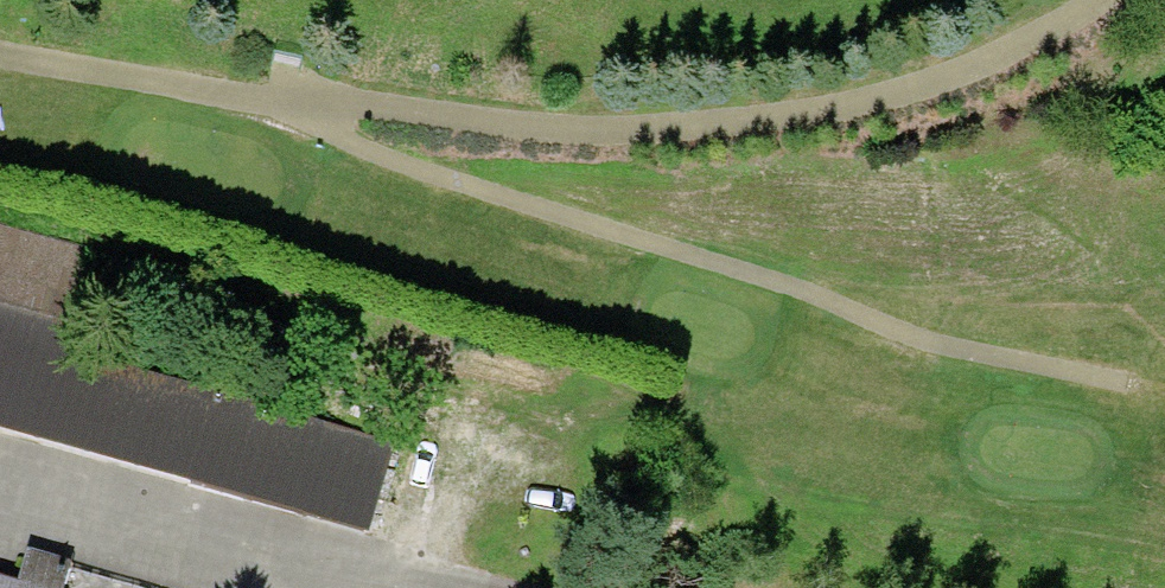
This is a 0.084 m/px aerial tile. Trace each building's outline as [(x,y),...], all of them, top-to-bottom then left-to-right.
[(357,534),(382,450),(56,356),(81,267),(0,244),(0,431),(357,534)] [(20,562),(13,587),(115,587),(20,562)]
